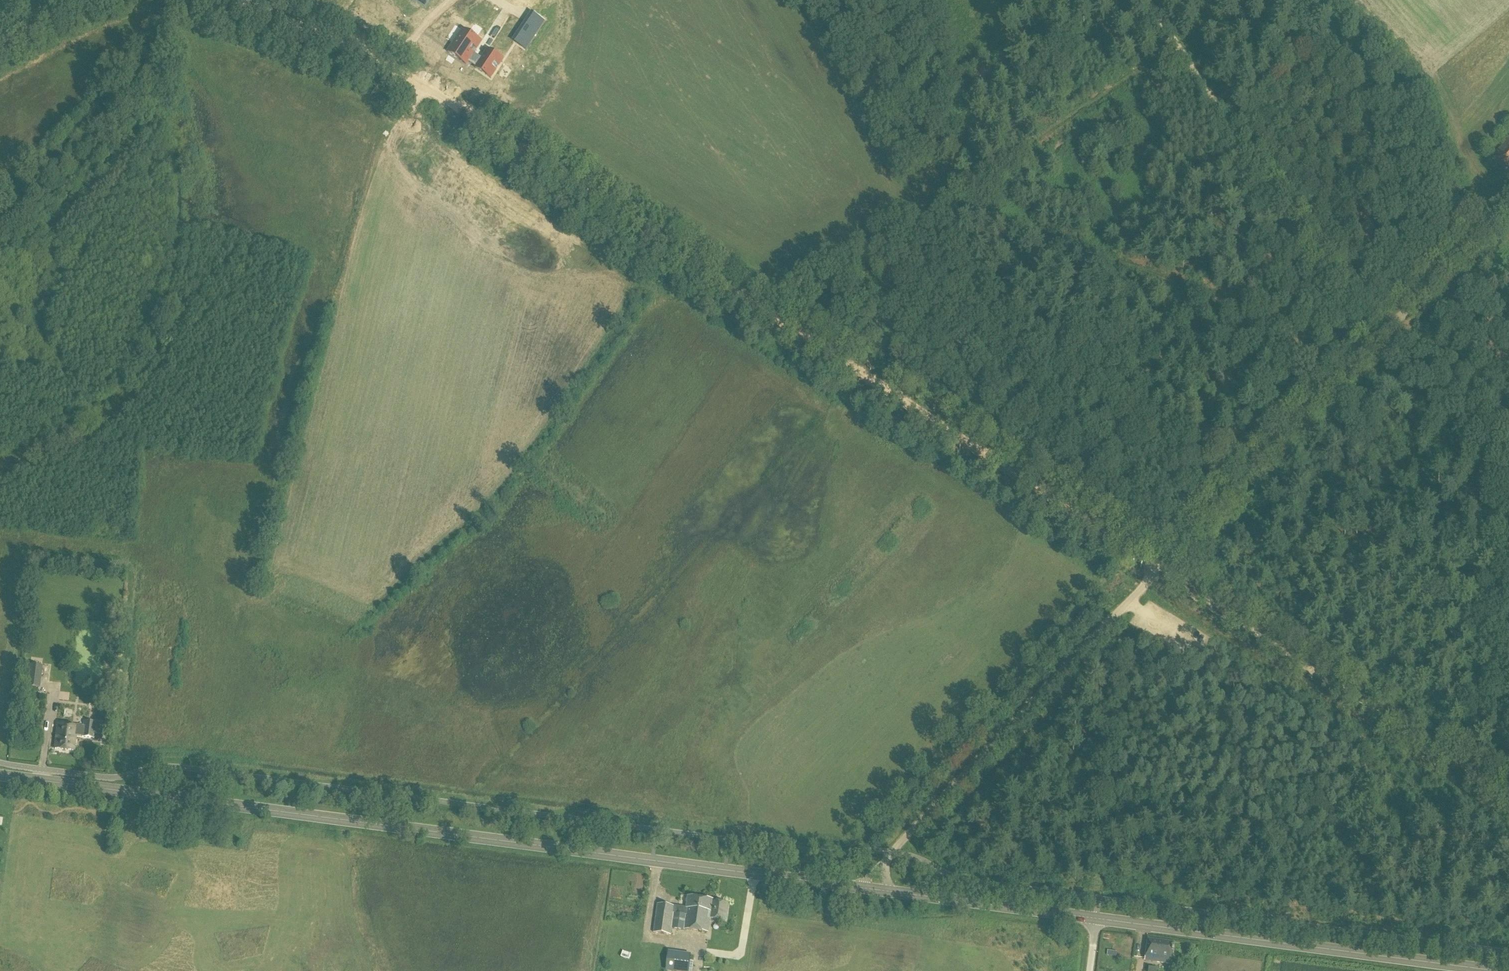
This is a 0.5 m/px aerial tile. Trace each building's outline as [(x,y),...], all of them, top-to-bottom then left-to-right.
[(429,8),(435,0),(417,0),(429,8)] [(440,32),(436,40),(451,48),(462,26),(440,16),(434,29),(440,32)] [(449,52),(465,64),(481,41),(466,31),(456,45),(455,44),(449,52)] [(531,47),(520,40),(511,53),(522,60),(531,47)] [(489,50),(476,69),(491,79),(504,60),(489,50)] [(1508,171),(1508,137),(1492,155),(1508,171)] [(1432,343),(1443,331),(1439,328),(1428,340),(1432,343)] [(30,664),(27,686),(40,688),(43,666),(30,664)] [(55,749),(74,751),(76,736),(82,737),(94,739),(105,740),(106,732),(104,731),(104,724),(96,723),(84,721),(83,726),(77,725),(77,726),(58,724),(55,749)] [(655,933),(671,935),(672,929),(684,930),(685,929),(708,932),(710,919),(726,921),(728,904),(713,902),(714,899),(688,896),(687,907),(658,904),(655,933)] [(1158,962),(1171,964),(1173,951),(1174,951),(1175,949),(1173,949),(1174,944),(1149,940),(1146,958),(1145,962),(1158,963),(1158,962)] [(668,970),(690,970),(689,950),(667,951),(668,970)] [(629,960),(631,954),(623,952),(621,957),(629,960)]
